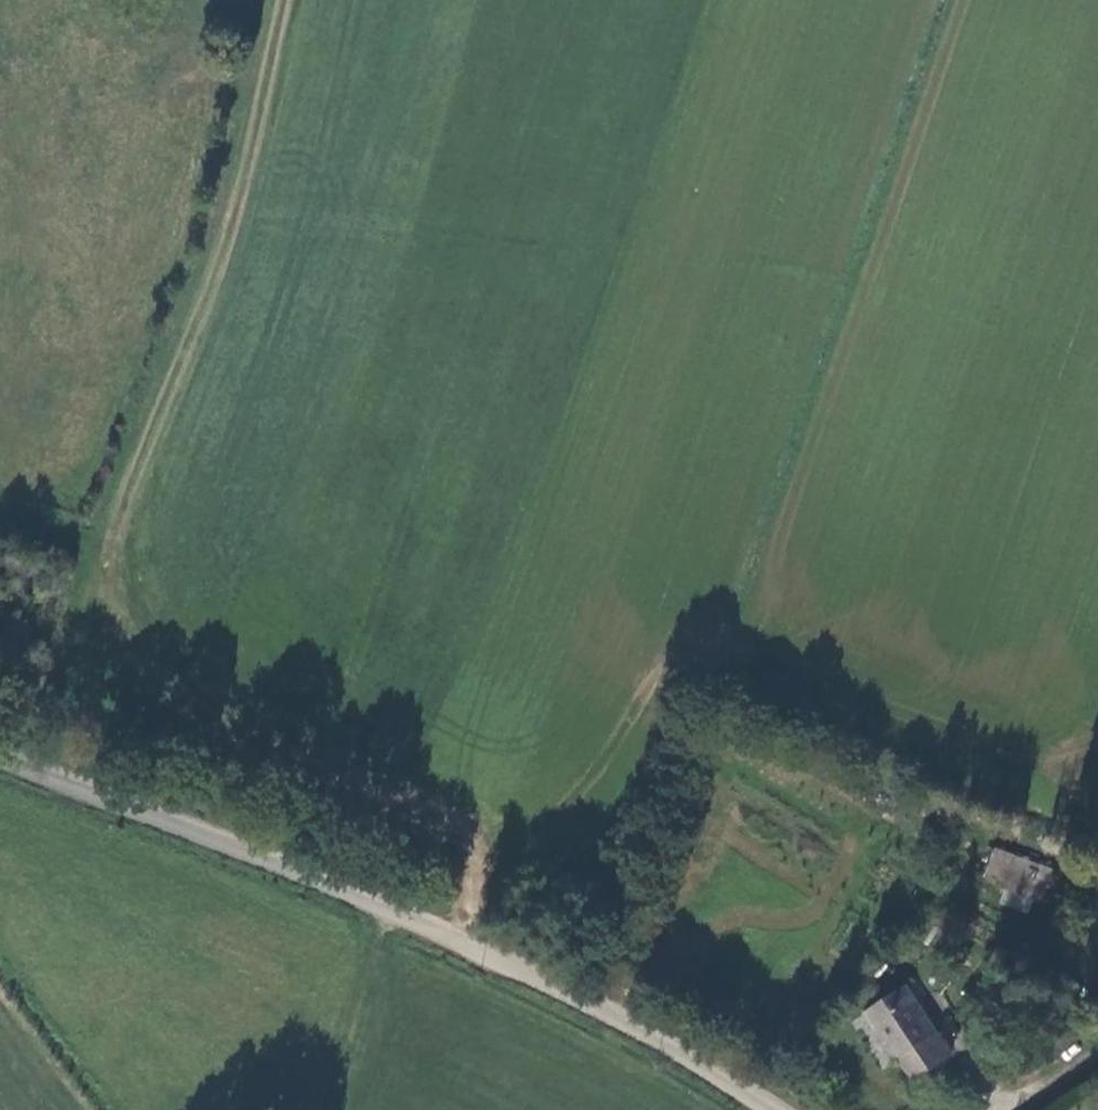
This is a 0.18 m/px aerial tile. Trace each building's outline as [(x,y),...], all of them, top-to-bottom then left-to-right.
[(1002,867),(989,893),(1006,901),(1004,905),(1041,921),(1055,891),(1002,867)] [(947,1077),(904,1002),(861,1027),(891,1079),(893,1078),(906,1099),(947,1077)]
